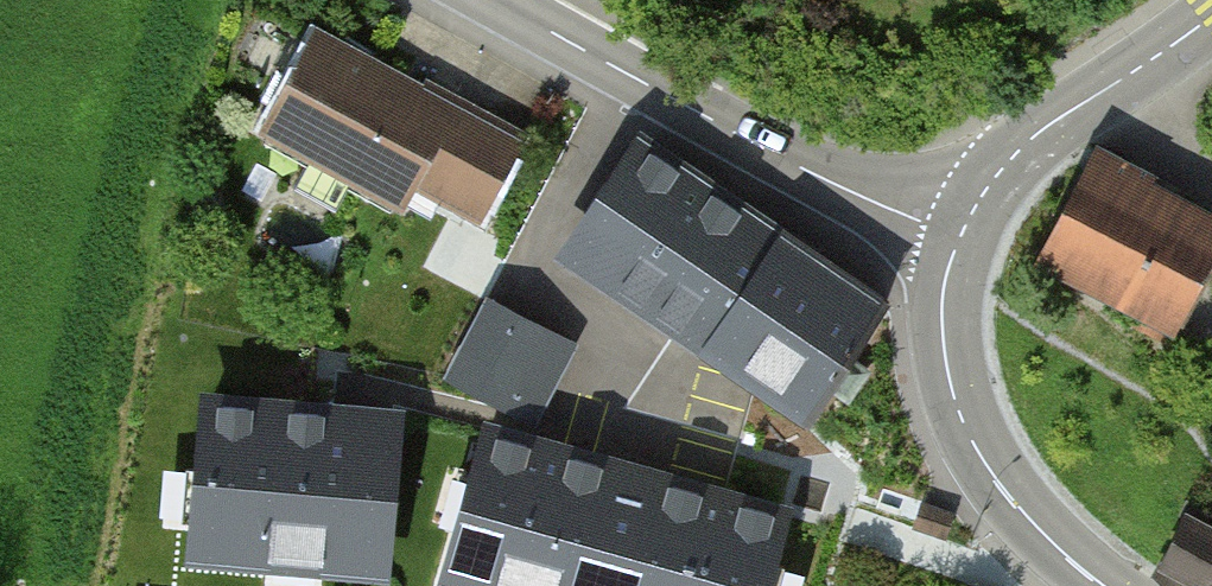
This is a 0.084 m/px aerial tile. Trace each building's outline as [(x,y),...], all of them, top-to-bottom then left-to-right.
[(449,113),(314,40),(268,124),(405,198),(417,176),(481,211),(520,140),(454,103),(449,113)] [(886,305),(646,140),(570,250),(810,416),(831,385),(850,398),(866,376),(846,362),(886,305)] [(1096,152),(1042,254),(1138,304),(1129,320),(1173,344),(1182,326),(1175,322),(1211,253),(1211,225),(1147,191),(1155,176),(1140,168),(1137,174),(1096,152)] [(489,302),(451,374),(517,409),(555,336),(489,302)] [(338,413),(206,403),(195,549),(381,564),(393,417),(338,413)] [(490,431),(449,572),(499,585),(760,585),(781,514),(655,478),(490,431)] [(1191,502),(1160,567),(1156,577),(1175,585),(1211,585),(1211,512),(1191,502)] [(953,519),(918,506),(913,521),(948,533),(953,519)]
